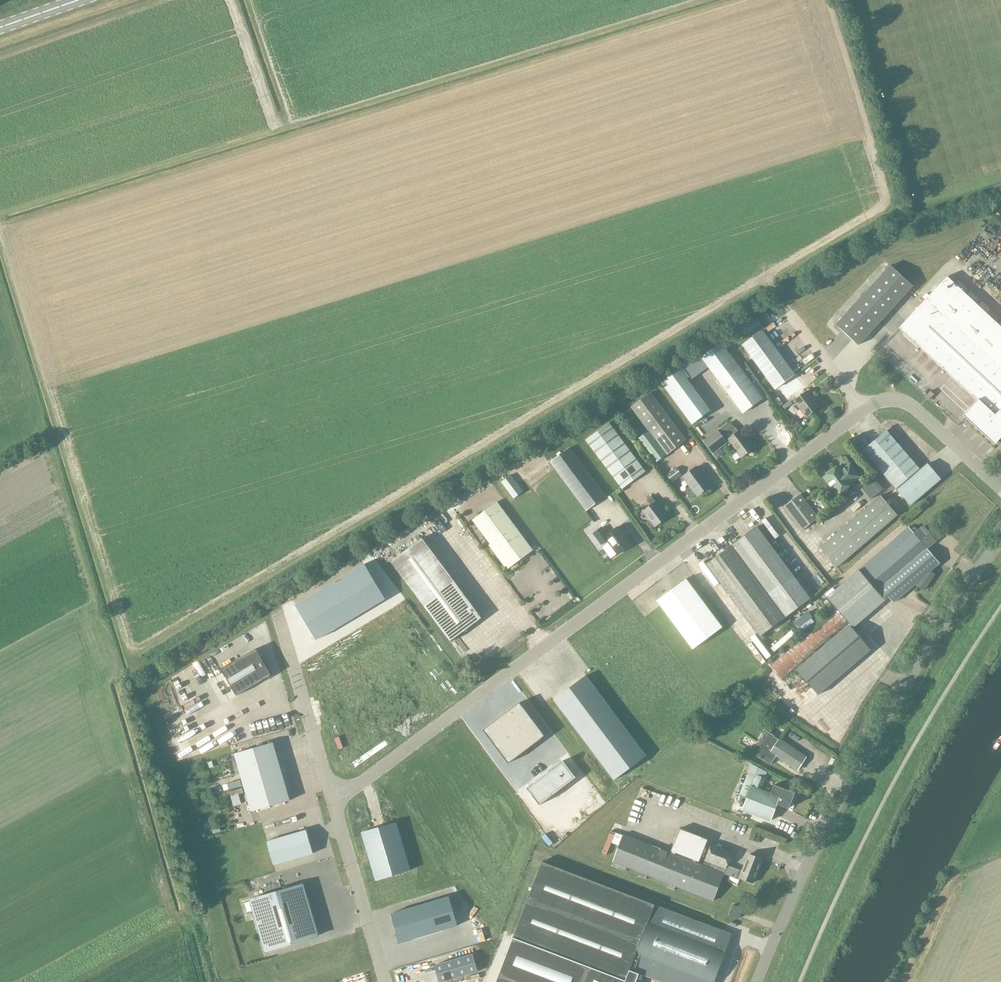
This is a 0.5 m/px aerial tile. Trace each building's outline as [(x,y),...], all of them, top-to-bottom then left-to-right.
[(857,345),(912,286),(889,266),(835,325),(857,345)] [(931,291),(1000,356),(1000,328),(946,276),(931,291)] [(931,291),(898,327),(977,401),(963,416),(994,445),(1000,438),(1000,356),(931,291)] [(754,317),(758,324),(768,318),(764,312),(754,317)] [(761,331),(742,345),(774,389),(794,375),(761,331)] [(720,343),(700,358),(741,413),(761,398),(720,343)] [(681,368),(660,383),(690,424),(708,411),(686,380),(688,378),(681,368)] [(805,417),(818,407),(806,391),(793,401),(805,417)] [(928,400),(933,394),(929,391),(924,396),(928,400)] [(648,432),(660,448),(666,455),(685,441),(649,393),(630,407),(648,432)] [(726,443),(725,442),(727,440),(740,458),(753,448),(740,430),(739,431),(729,422),(717,431),(717,430),(703,441),(716,459),(723,454),(718,448),(726,443)] [(585,440),(621,489),(644,472),(608,423),(585,440)] [(899,434),(903,431),(897,423),(893,426),(899,434)] [(895,489),(918,469),(885,431),(862,450),(895,489)] [(569,448),(549,463),(585,511),(605,496),(569,448)] [(927,464),(896,490),(909,505),(940,479),(927,464)] [(826,474),(823,477),(839,495),(851,485),(850,483),(857,476),(849,465),(841,471),(837,466),(834,469),(832,468),(827,472),(826,474)] [(696,496),(709,486),(695,467),(682,477),(689,486),(683,491),(689,499),(695,494),(696,496)] [(671,482),(681,475),(676,468),(666,475),(671,482)] [(513,499),(521,492),(509,476),(501,482),(513,499)] [(859,489),(870,498),(879,487),(868,478),(859,489)] [(817,518),(799,494),(783,506),(801,530),(817,518)] [(642,511),(654,527),(666,518),(650,496),(646,499),(650,505),(642,511)] [(747,496),(738,503),(742,508),(751,501),(747,496)] [(880,496),(819,547),(836,567),(896,515),(880,496)] [(496,502),(472,520),(508,569),(516,562),(519,563),(529,555),(529,552),(532,551),(496,502)] [(743,518),(751,514),(749,509),(741,513),(743,518)] [(849,509),(842,514),(844,518),(852,512),(849,509)] [(825,598),(833,606),(833,607),(826,599),(823,602),(829,610),(767,664),(781,681),(847,623),(848,624),(795,670),(817,695),(870,649),(852,628),(888,597),(892,603),(914,584),(923,590),(934,574),(929,571),(938,563),(925,548),(934,540),(923,526),(914,534),(907,527),(825,598)] [(600,528),(591,534),(600,546),(607,541),(616,555),(630,545),(617,527),(606,535),(600,528)] [(756,527),(732,545),(785,617),(810,599),(756,527)] [(481,618),(421,538),(389,562),(449,642),(481,618)] [(760,636),(785,617),(732,545),(706,564),(760,636)] [(365,563),(295,605),(316,640),(385,598),(365,563)] [(685,579),(656,601),(692,649),(721,628),(685,579)] [(758,663),(763,660),(746,636),(742,639),(758,663)] [(270,676),(255,650),(220,670),(236,696),(270,676)] [(586,675),(553,700),(613,780),(646,756),(586,675)] [(544,736),(519,702),(483,730),(508,763),(544,736)] [(766,731),(757,744),(753,745),(750,749),(751,753),(759,758),(760,759),(770,765),(775,756),(797,770),(806,757),(778,739),(778,740),(773,736),(773,735),(766,731)] [(273,742),(234,754),(251,812),(290,800),(273,742)] [(576,778),(563,760),(526,788),(539,805),(576,778)] [(770,793),(760,789),(764,778),(755,775),(741,810),(770,821),(777,804),(788,808),(794,793),(773,785),(770,793)] [(241,785),(227,788),(230,802),(245,799),(241,785)] [(376,811),(356,818),(359,825),(379,818),(376,811)] [(410,870),(396,822),(361,832),(375,880),(410,870)] [(671,853),(674,855),(675,852),(692,859),(692,862),(695,863),(695,861),(698,862),(707,840),(679,829),(670,851),(671,851),(671,853)] [(267,841),(273,865),(312,853),(305,830),(267,841)] [(647,875),(668,883),(666,887),(674,890),(675,886),(713,901),(724,873),(739,879),(740,877),(752,882),(761,859),(748,854),(742,871),(727,866),(732,852),(711,844),(704,861),(702,866),(695,863),(692,862),(674,855),(671,853),(622,834),(615,833),(611,843),(618,845),(610,866),(625,872),(627,867),(639,872),(638,876),(646,879),(647,875)] [(541,862),(496,981),(634,981),(638,973),(661,981),(714,981),(732,934),(541,862)] [(316,937),(301,884),(252,899),(267,951),(316,937)] [(457,925),(448,896),(391,914),(399,943),(457,925)] [(738,919),(742,909),(732,905),(729,915),(738,919)] [(434,965),(439,981),(443,981),(478,972),(473,954),(434,965)]
